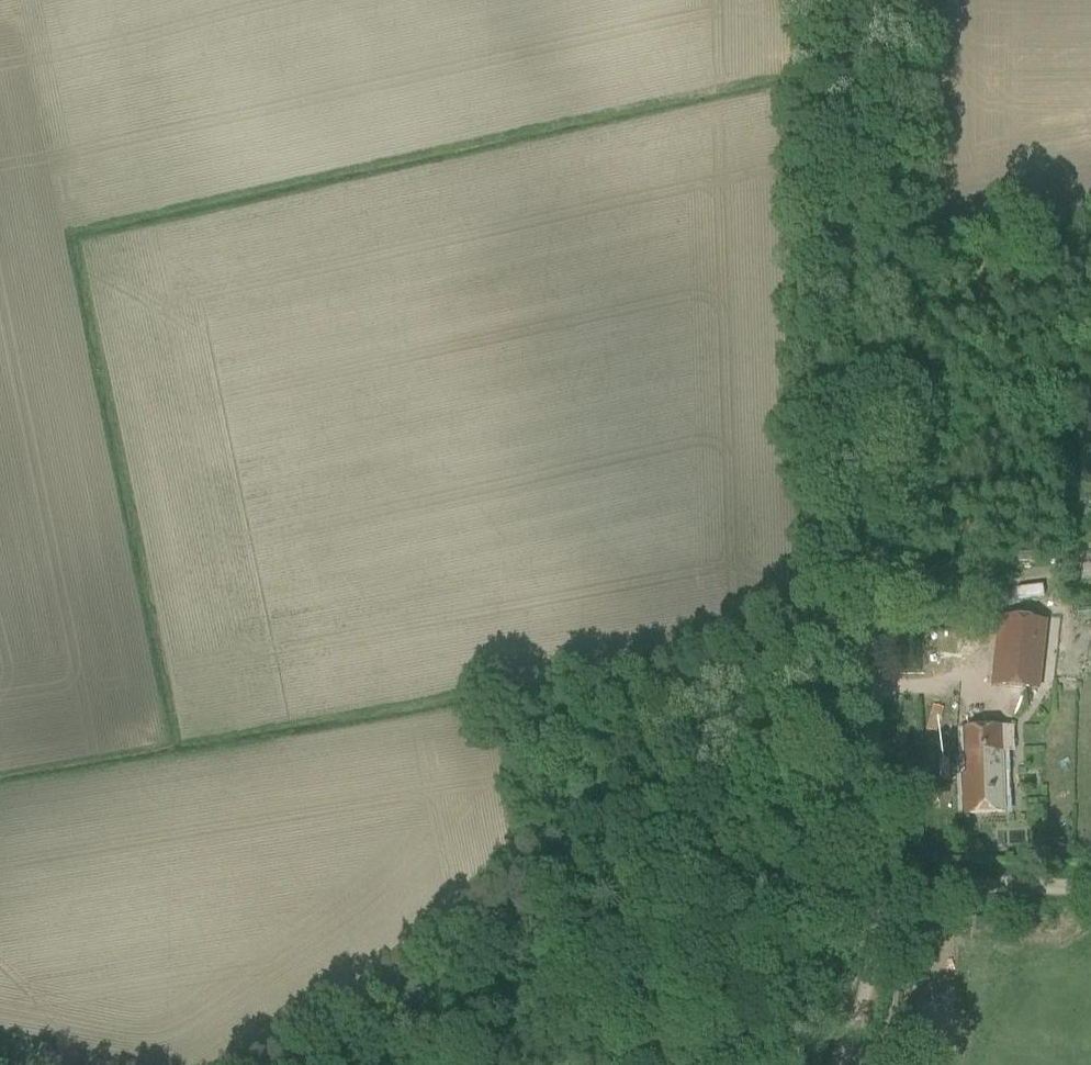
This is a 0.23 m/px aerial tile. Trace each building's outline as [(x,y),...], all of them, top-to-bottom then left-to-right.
[(994,684),(1033,689),(1038,643),(1043,643),(1045,624),(1001,619),(994,684)] [(1005,813),(1002,751),(1014,751),(1013,728),(965,730),(967,776),(963,776),(965,815),(1005,813)]
